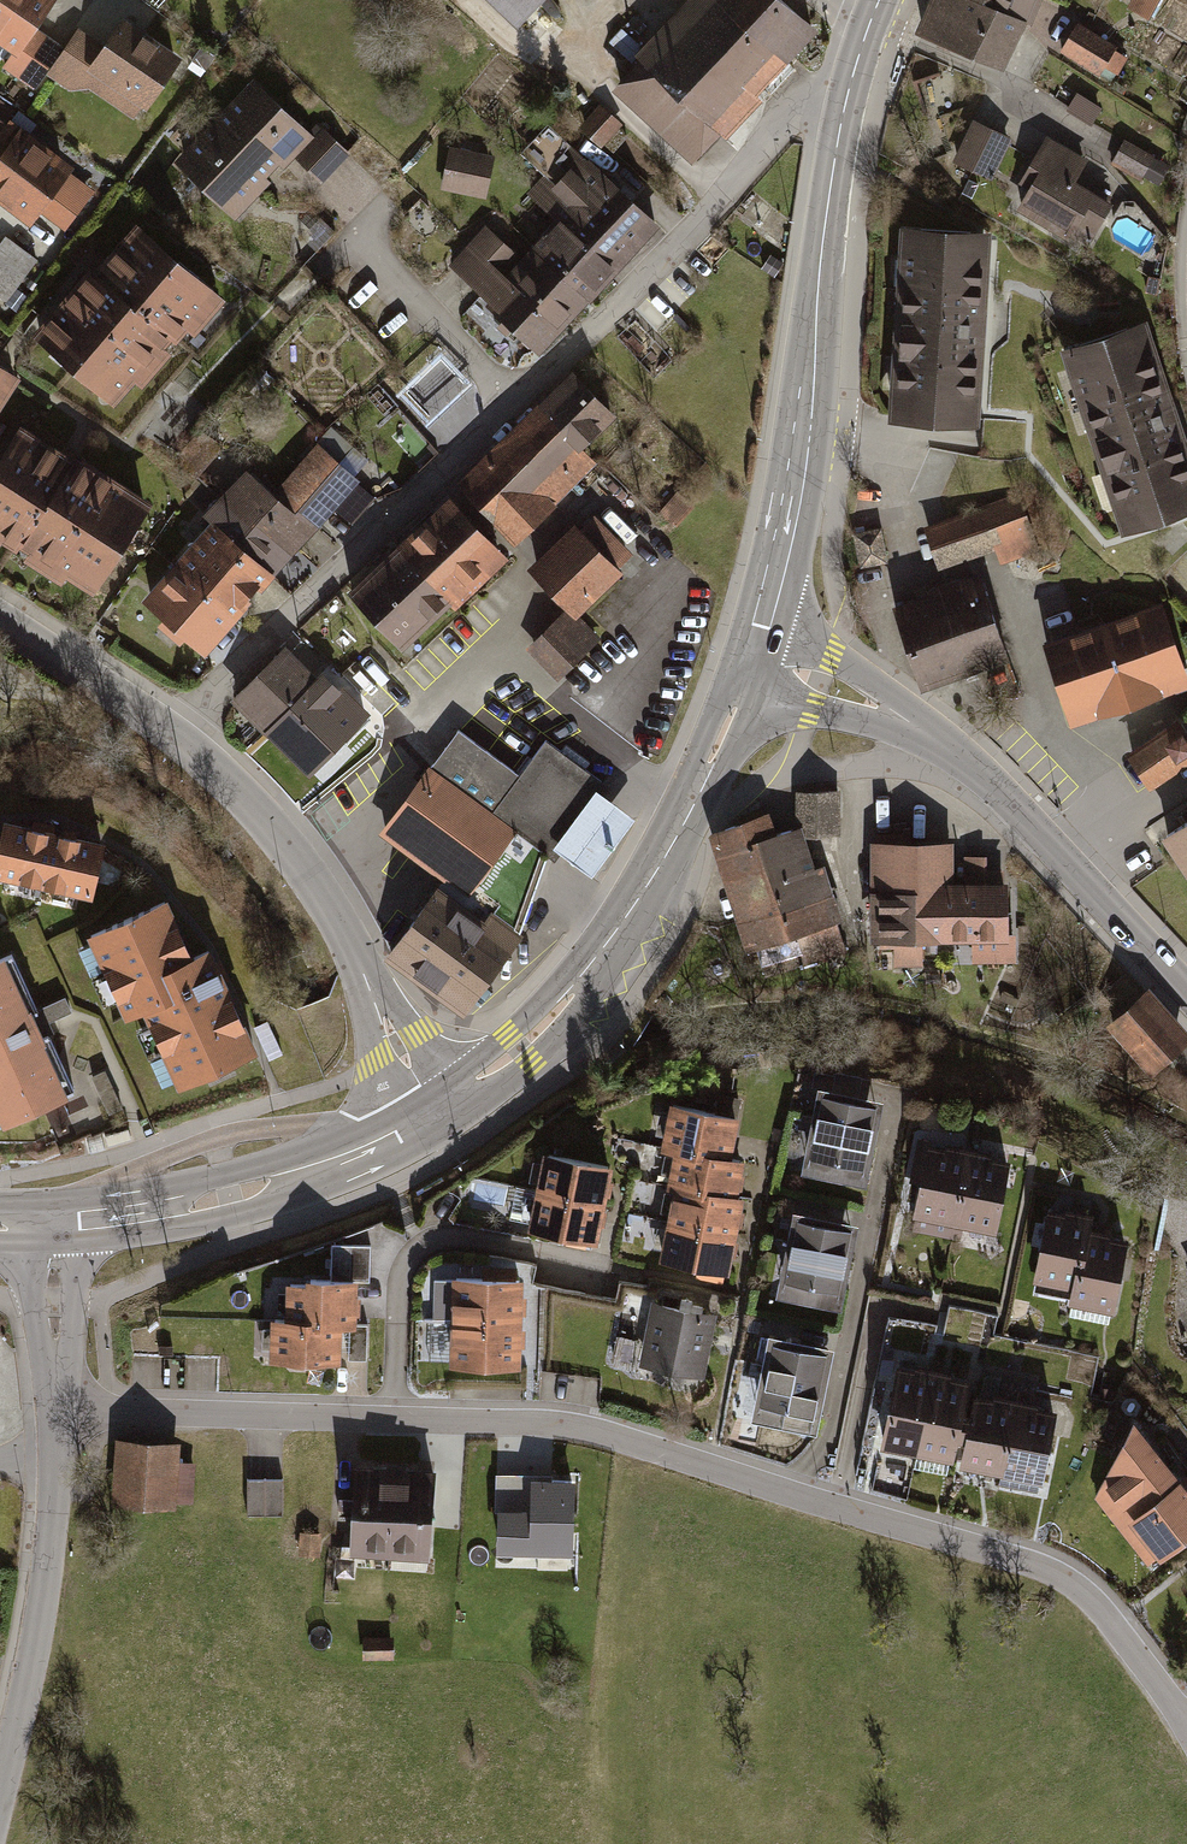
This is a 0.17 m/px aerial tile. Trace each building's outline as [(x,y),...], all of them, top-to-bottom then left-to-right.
[(52,0),(0,0),(0,55),(7,60),(0,72),(0,74),(32,95),(43,78),(61,51),(31,31),(52,0)] [(156,10),(164,0),(144,0),(156,10)] [(511,33),(543,0),(477,0),(511,33)] [(811,38),(769,0),(684,0),(627,62),(633,67),(610,93),(692,168),(811,38)] [(921,29),(1002,63),(1021,18),(1026,20),(1034,0),(934,0),(921,29)] [(1117,9),(1143,24),(1158,0),(1123,0),(1117,9)] [(176,63),(115,22),(100,45),(77,29),(61,51),(43,78),(70,96),(75,88),(133,127),(176,63)] [(1080,25),(1061,53),(1101,80),(1104,75),(1116,83),(1129,64),(1117,56),(1119,52),(1080,25)] [(210,58),(197,50),(188,64),(201,73),(210,58)] [(310,143),(249,86),(170,169),(230,227),(310,143)] [(1100,109),(1076,95),(1067,109),(1091,124),(1100,109)] [(28,218),(37,206),(65,227),(92,192),(65,172),(68,166),(4,117),(10,110),(0,102),(0,197),(28,218)] [(619,127),(598,108),(576,132),(597,151),(619,127)] [(989,179),(1007,142),(972,126),(954,163),(989,179)] [(1030,189),(1019,208),(1085,245),(1107,205),(1070,184),(1084,159),(1044,136),(1018,182),(1030,189)] [(339,139),(311,166),(322,178),(350,151),(339,139)] [(533,351),(655,223),(567,139),(542,165),(550,173),(529,195),(558,222),(523,258),(488,225),(450,265),(500,312),(496,316),(533,351)] [(1169,170),(1120,143),(1107,167),(1156,194),(1169,170)] [(489,159),(447,150),(437,196),(479,205),(489,159)] [(986,231),(899,226),(889,421),(975,425),(986,231)] [(218,302),(133,230),(92,279),(171,346),(181,334),(187,339),(218,302)] [(1,242),(0,243),(0,315),(1,316),(37,268),(1,242)] [(133,390),(171,346),(92,279),(84,273),(23,344),(106,414),(129,387),(133,390)] [(1154,284),(1145,282),(1141,298),(1150,300),(1154,284)] [(716,322),(707,315),(700,323),(708,330),(716,322)] [(1143,329),(1054,357),(1113,541),(1186,517),(1186,466),(1143,329)] [(0,378),(0,400),(10,385),(0,378)] [(610,426),(568,380),(452,489),(508,548),(530,527),(538,536),(554,521),(546,512),(592,469),(579,455),(610,426)] [(146,508),(22,428),(0,462),(0,559),(55,595),(59,588),(84,604),(146,508)] [(211,523),(271,576),(331,509),(347,523),(371,496),(318,449),(274,499),(245,473),(205,518),(211,523)] [(692,512),(674,497),(657,516),(675,531),(692,512)] [(1014,501),(919,535),(933,575),(991,555),(998,572),(1034,559),(1014,501)] [(504,562),(446,502),(351,594),(409,653),(504,562)] [(575,621),(617,580),(612,575),(628,559),(590,520),(573,536),(568,531),(521,577),(561,617),(524,653),(554,683),(596,642),(575,621)] [(144,598),(204,651),(271,576),(211,523),(144,598)] [(877,566),(873,538),(851,541),(855,569),(877,566)] [(894,608),(920,683),(1006,655),(981,580),(962,586),(961,580),(947,585),(949,590),(894,608)] [(1158,607),(1044,646),(1070,725),(1185,687),(1158,607)] [(284,646),(230,699),(305,774),(363,717),(320,673),(316,677),(284,646)] [(1126,756),(1148,789),(1186,763),(1186,737),(1177,722),(1126,756)] [(590,798),(596,802),(602,794),(542,747),(515,782),(456,736),(378,836),(463,902),(513,839),(546,865),(553,856),(547,852),(590,798)] [(838,791),(799,790),(798,829),(837,830),(838,791)] [(547,852),(553,856),(586,883),(629,828),(596,802),(590,798),(547,852)] [(820,871),(808,875),(791,827),(769,834),(761,812),(725,825),(713,850),(761,984),(845,954),(837,931),(841,930),(820,871)] [(0,818),(0,872),(86,891),(98,839),(0,818)] [(1167,834),(1186,864),(1186,821),(1167,834)] [(1012,933),(1011,884),(987,884),(987,855),(965,856),(965,884),(951,884),(951,839),(872,840),(874,944),(894,943),(894,968),(922,968),(922,943),(971,942),(971,961),(1019,960),(1019,933),(1012,933)] [(389,952),(463,1009),(518,937),(484,911),(478,919),(438,889),(389,952)] [(162,896),(83,932),(120,1012),(138,1004),(174,1084),(254,1048),(205,941),(186,949),(162,896)] [(0,947),(0,1115),(64,1085),(1,947),(0,947)] [(1097,1030),(1144,1080),(1186,1041),(1186,1040),(1141,990),(1097,1030)] [(621,1046),(603,1063),(610,1070),(628,1052),(621,1046)] [(876,1105),(811,1095),(800,1169),(864,1179),(876,1105)] [(736,1100),(715,1097),(713,1108),(734,1112),(736,1100)] [(733,1122),(661,1110),(655,1150),(666,1151),(727,1161),(733,1122)] [(128,1129),(105,1136),(109,1147),(132,1140),(128,1129)] [(960,1227),(994,1234),(1008,1164),(991,1160),(992,1155),(939,1144),(937,1150),(923,1147),(907,1227),(958,1237),(960,1227)] [(666,1151),(660,1190),(665,1191),(730,1202),(736,1162),(727,1161),(666,1151)] [(606,1172),(534,1159),(521,1234),(593,1247),(606,1172)] [(665,1191),(659,1231),(729,1242),(735,1202),(730,1202),(665,1191)] [(1035,1282),(1073,1290),(1085,1234),(1090,1213),(1051,1205),(1035,1282)] [(848,1230),(787,1218),(770,1300),(831,1312),(848,1230)] [(659,1231),(653,1267),(723,1278),(729,1242),(659,1231)] [(1114,1312),(1129,1243),(1085,1234),(1073,1290),(1071,1303),(1114,1312)] [(332,1282),(351,1283),(367,1283),(368,1248),(333,1247),(332,1282)] [(287,1281),(286,1323),(338,1324),(349,1324),(351,1283),(332,1282),(287,1281)] [(520,1283),(438,1282),(437,1324),(423,1324),(423,1373),(518,1374),(520,1283)] [(1039,1285),(1037,1299),(1069,1304),(1071,1290),(1039,1285)] [(714,1314),(648,1302),(636,1367),(702,1380),(714,1314)] [(825,1343),(828,1327),(773,1317),(770,1333),(825,1343)] [(275,1322),(274,1358),(337,1360),(338,1324),(286,1323),(275,1322)] [(367,1325),(349,1324),(348,1360),(366,1360),(367,1325)] [(824,1351),(764,1341),(749,1422),(809,1433),(824,1351)] [(880,1444),(956,1459),(970,1393),(972,1379),(951,1375),(952,1370),(913,1362),(912,1367),(896,1364),(880,1444)] [(1112,1390),(1102,1387),(1098,1401),(1109,1404),(1112,1390)] [(1039,1491),(1055,1410),(970,1393),(956,1459),(955,1464),(1003,1474),(1001,1483),(1039,1491)] [(1186,1536),(1186,1473),(1185,1471),(1175,1478),(1131,1422),(1097,1496),(1151,1565),(1186,1536)] [(181,1443),(115,1439),(112,1506),(176,1510),(176,1503),(193,1504),(196,1463),(180,1462),(181,1443)] [(432,1475),(360,1469),(352,1559),(424,1566),(432,1475)] [(284,1480),(248,1480),(248,1516),(284,1515),(284,1480)] [(568,1487),(501,1485),(498,1551),(566,1553),(568,1487)] [(317,1539),(297,1538),(296,1560),(316,1561),(317,1539)] [(389,1643),(359,1643),(359,1663),(389,1664),(389,1643)]
